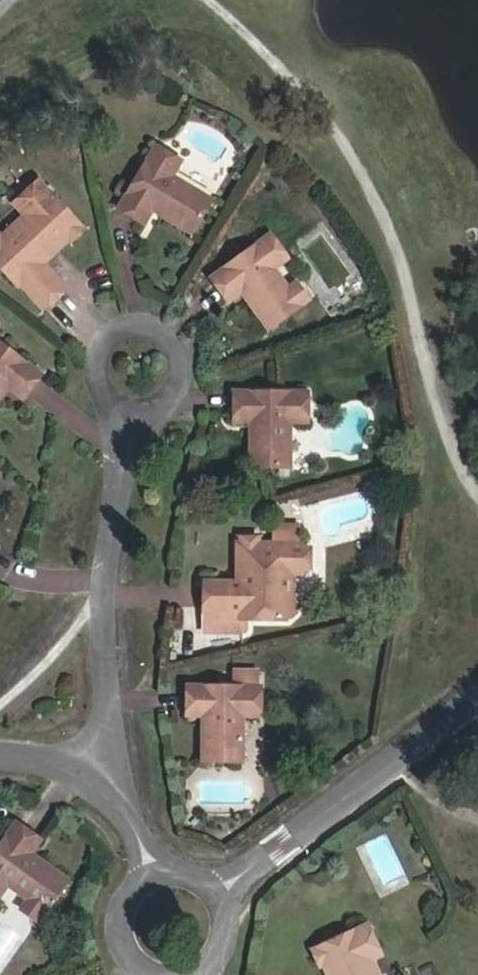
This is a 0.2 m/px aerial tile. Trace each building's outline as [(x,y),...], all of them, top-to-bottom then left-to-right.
[(163,204),(157,214),(190,234),(211,200),(171,178),(180,159),(155,145),(114,208),(140,225),(149,210),(154,199),(163,204)] [(25,202),(33,210),(66,242),(77,235),(81,239),(85,234),(88,218),(49,179),(25,202)] [(149,210),(157,214),(163,204),(154,199),(149,210)] [(33,210),(22,220),(56,254),(66,242),(33,210)] [(22,220),(7,234),(2,228),(0,229),(0,262),(19,285),(25,282),(47,307),(71,285),(48,263),(56,254),(22,220)] [(252,294),(240,302),(264,333),(298,308),(269,269),(282,259),(267,237),(205,281),(222,305),(233,294),(244,286),(252,294)] [(233,294),(240,302),(252,294),(244,286),(233,294)] [(4,386),(23,400),(41,377),(0,346),(0,391),(4,386)] [(226,423),(243,423),(253,424),(253,435),(244,434),(243,468),(282,469),(283,423),(303,423),(303,394),(227,391),(226,423)] [(253,424),(243,423),(244,434),(253,435),(253,424)] [(301,534),(279,533),(279,553),(258,553),(258,548),(242,548),(242,553),(238,552),(237,569),(243,569),(253,569),(253,581),(248,581),(243,585),(243,591),(204,590),(203,619),(218,620),(217,639),(242,640),(242,628),(285,629),(285,627),(289,627),(295,621),(295,613),(294,611),(290,607),(286,607),(287,581),(294,582),(302,582),(302,578),(308,578),(309,559),(303,558),(303,554),(300,554),(301,534)] [(253,569),(243,569),(243,585),(248,581),(253,581),(253,569)] [(231,678),(232,693),(251,693),(250,678),(231,678)] [(198,740),(198,765),(238,765),(238,721),(256,721),(256,693),(251,693),(232,693),(184,694),(184,722),(198,722),(209,721),(209,740),(198,740)] [(209,721),(198,722),(198,740),(209,740),(209,721)] [(20,853),(30,841),(5,823),(0,830),(0,889),(37,915),(61,882),(36,865),(29,868),(18,859),(20,853)] [(36,865),(20,853),(18,859),(29,868),(36,865)] [(22,935),(0,923),(0,974),(22,935)] [(363,935),(361,929),(310,953),(317,968),(319,968),(322,974),(359,974),(355,965),(372,957),(370,953),(363,935)] [(368,933),(363,935),(370,953),(376,951),(368,933)] [(435,965),(419,970),(421,974),(438,974),(435,965)]
